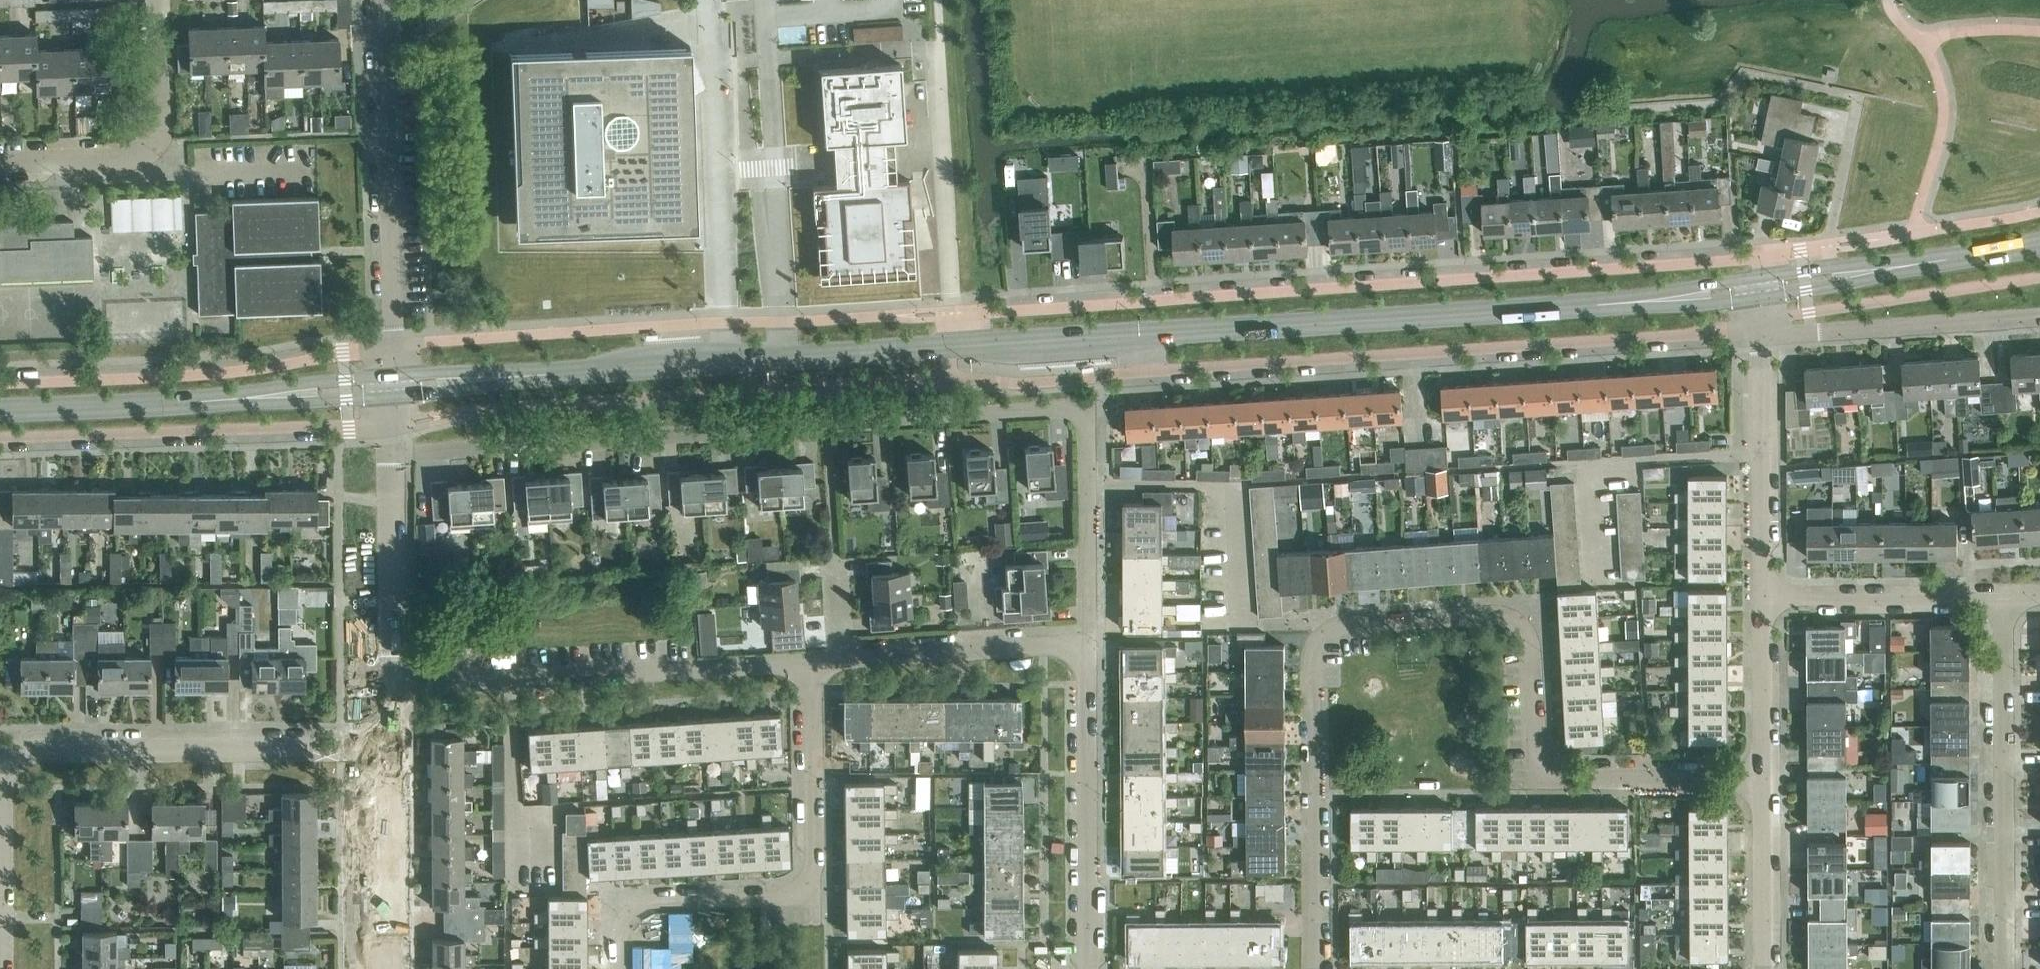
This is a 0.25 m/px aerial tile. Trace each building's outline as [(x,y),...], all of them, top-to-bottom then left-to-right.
[(275,0),(266,0),(263,0),(264,12),(276,12),(275,0)] [(299,0),(287,0),(287,11),(300,11),(299,0)] [(312,0),(299,0),(300,11),(307,11),(312,10),(312,0)] [(325,10),(338,9),(338,23),(350,22),(349,0),(325,0),(325,10)] [(661,12),(661,2),(654,0),(631,0),(632,17),(661,12)] [(236,1),(228,1),(228,14),(236,14),(236,1)] [(109,6),(96,6),(97,18),(110,18),(109,6)] [(72,19),(71,7),(59,8),(59,20),(72,19)] [(84,19),(83,7),(71,7),(72,19),(84,19)] [(47,20),(47,8),(35,9),(36,21),(47,20)] [(313,19),(312,10),(307,11),(300,11),(300,20),(313,19)] [(852,40),(902,37),(901,22),(851,25),(852,40)] [(264,40),(265,40),(264,24),(245,25),(246,68),(264,68),(265,68),(264,40)] [(246,68),(245,25),(226,26),(228,69),(246,68)] [(210,70),(208,26),(189,27),(190,70),(210,70)] [(228,69),(226,26),(208,26),(210,70),(228,69)] [(17,33),(0,34),(0,72),(0,78),(19,77),(17,33)] [(36,49),(37,49),(36,33),(17,33),(19,77),(37,76),(36,49)] [(339,37),(319,38),(321,82),(340,81),(339,37)] [(321,82),(319,38),(301,39),(303,82),(321,82)] [(283,39),(265,40),(264,40),(265,68),(264,68),(265,97),(285,96),(284,83),(283,39)] [(303,82),(301,39),(283,39),(284,83),(303,82)] [(93,90),(91,46),(73,47),(75,91),(93,90)] [(111,46),(91,46),(93,90),(112,89),(111,46)] [(690,46),(516,52),(522,226),(696,220),(692,92),(701,86),(695,75),(697,73),(699,70),(699,67),(698,64),(696,62),(693,61),(691,61),(690,49),(690,46)] [(75,91),(73,47),(55,48),(56,91),(75,91)] [(56,91),(55,48),(37,49),(36,49),(37,76),(37,92),(56,91)] [(911,216),(909,179),(887,180),(884,139),(906,138),(901,63),(819,69),(824,143),(846,142),(847,156),(846,156),(845,156),(844,157),(843,158),(842,159),(841,160),(841,161),(841,162),(841,163),(842,164),(842,166),(843,167),(844,167),(845,168),(846,168),(848,169),(849,183),(813,185),(816,222),(822,222),(826,274),(908,268),(904,216),(911,216)] [(1812,132),(1816,115),(1801,112),(1803,99),(1772,93),(1762,141),(1785,146),(1782,161),(1782,162),(1813,168),(1818,142),(1808,140),(1810,132),(1812,132)] [(248,114),(231,114),(231,133),(248,133),(248,114)] [(351,114),(336,114),(336,125),(352,125),(351,114)] [(284,116),(272,122),(272,132),(279,132),(285,131),(284,116)] [(94,117),(76,117),(77,132),(95,132),(94,117)] [(1673,135),(1672,120),(1660,121),(1661,136),(1673,135)] [(212,134),(212,122),(200,123),(200,135),(212,134)] [(1701,137),(1700,122),(1689,122),(1690,138),(1701,137)] [(1609,136),(1608,124),(1604,125),(1596,125),(1597,137),(1609,136)] [(1546,148),(1558,147),(1557,130),(1545,131),(1546,148)] [(1509,135),(1509,145),(1519,144),(1518,134),(1509,135)] [(1453,154),(1452,139),(1436,140),(1437,155),(1453,154)] [(1402,142),(1392,143),(1392,154),(1403,154),(1402,142)] [(1352,145),(1352,157),(1365,157),(1370,156),(1370,144),(1352,145)] [(1079,151),(1067,152),(1069,166),(1080,165),(1079,151)] [(1663,154),(1663,166),(1674,165),(1674,154),(1663,154)] [(1247,155),(1231,155),(1231,165),(1247,165),(1247,155)] [(1262,155),(1252,155),(1252,166),(1262,165),(1262,155)] [(1808,194),(1813,168),(1782,162),(1782,161),(1759,156),(1757,167),(1780,172),(1777,187),(1767,185),(1762,207),(1790,213),(1794,191),(1808,194)] [(1182,172),(1181,158),(1154,160),(1155,174),(1182,172)] [(1689,164),(1691,188),(1694,219),(1720,218),(1719,203),(1732,202),(1730,176),(1717,176),(1718,186),(1702,187),(1700,163),(1689,164)] [(1691,188),(1676,189),(1674,165),(1663,166),(1665,189),(1668,221),(1694,219),(1691,188)] [(1665,189),(1650,190),(1648,167),(1637,168),(1639,191),(1642,223),(1668,221),(1665,189)] [(1273,168),(1261,168),(1262,196),(1274,195),(1273,168)] [(1562,196),(1562,187),(1561,173),(1550,174),(1551,197),(1536,198),(1538,230),(1564,228),(1562,196)] [(1091,229),(1052,231),(1050,205),(1048,175),(1018,177),(1019,181),(1020,181),(1025,248),(1052,247),(1053,259),(1057,258),(1057,256),(1083,254),(1084,267),(1126,264),(1124,236),(1092,238),(1091,229)] [(1536,198),(1535,175),(1524,176),(1525,199),(1510,200),(1512,232),(1538,230),(1536,198)] [(1126,177),(1108,178),(1109,189),(1127,187),(1126,177)] [(1510,200),(1509,177),(1498,177),(1499,201),(1484,202),(1483,193),(1478,193),(1462,194),(1464,221),(1485,219),(1486,234),(1512,232),(1510,200)] [(1461,183),(1462,194),(1478,193),(1477,187),(1461,183)] [(1639,191),(1625,192),(1624,183),(1600,185),(1602,218),(1615,217),(1615,225),(1642,223),(1639,191)] [(1602,218),(1600,185),(1576,186),(1562,187),(1562,196),(1564,228),(1590,227),(1590,219),(1602,218)] [(1201,227),(1203,259),(1229,257),(1227,225),(1225,187),(1214,188),(1216,226),(1201,227)] [(1419,212),(1418,189),(1407,190),(1408,214),(1409,213),(1411,245),(1437,243),(1436,229),(1449,228),(1447,201),(1434,202),(1435,211),(1419,212)] [(1409,213),(1408,214),(1393,214),(1392,191),(1381,192),(1382,215),(1383,215),(1385,247),(1411,245),(1409,213)] [(1383,215),(1382,215),(1367,216),(1366,192),(1355,193),(1356,216),(1357,216),(1359,248),(1385,247),(1383,215)] [(110,229),(180,226),(179,193),(109,195),(110,229)] [(312,259),(311,247),(320,247),(318,196),(232,199),(233,210),(196,211),(199,313),(236,312),(236,313),(322,310),(320,259),(312,259)] [(1278,222),(1279,221),(1278,198),(1266,199),(1267,213),(1253,214),(1253,223),(1252,223),(1255,255),(1281,253),(1278,222)] [(1253,223),(1253,214),(1252,200),(1241,201),(1242,224),(1227,225),(1229,257),(1255,255),(1252,223),(1253,223)] [(1201,227),(1200,203),(1189,204),(1190,227),(1175,228),(1175,219),(1157,220),(1159,247),(1176,246),(1176,260),(1203,259),(1201,227)] [(1357,216),(1356,216),(1342,217),(1341,208),(1317,210),(1319,243),(1331,243),(1332,250),(1359,248),(1357,216)] [(1319,243),(1317,210),(1293,211),(1293,221),(1279,221),(1278,222),(1281,253),(1307,252),(1307,244),(1319,243)] [(95,276),(94,236),(76,237),(75,221),(0,223),(0,280),(95,276)] [(2039,387),(2037,352),(2012,354),(2014,380),(1992,382),(1994,412),(2017,410),(2016,388),(2039,387)] [(1994,412),(1992,382),(1981,383),(1979,356),(1953,358),(1957,414),(1958,414),(1969,413),(1968,392),(1980,391),(1982,412),(1994,412)] [(1957,414),(1953,358),(1929,360),(1931,394),(1945,393),(1946,418),(1958,417),(1958,414),(1957,414)] [(1931,394),(1929,360),(1903,361),(1905,388),(1895,389),(1897,418),(1909,417),(1908,406),(1919,405),(1918,395),(1931,394)] [(1897,418),(1895,389),(1883,390),(1882,363),(1856,365),(1858,399),(1872,398),(1874,420),(1897,418)] [(1858,399),(1856,365),(1831,366),(1834,401),(1858,399)] [(1831,366),(1807,368),(1808,380),(1797,381),(1801,427),(1813,426),(1811,402),(1834,401),(1831,366)] [(1716,368),(1688,369),(1690,400),(1718,399),(1716,368)] [(1690,400),(1688,369),(1661,371),(1663,402),(1690,400)] [(1663,402),(1661,371),(1634,373),(1636,404),(1663,402)] [(1636,404),(1634,373),(1607,375),(1609,406),(1636,404)] [(1609,406),(1607,375),(1579,377),(1581,408),(1609,406)] [(1581,408),(1579,377),(1552,379),(1554,410),(1581,408)] [(1554,410),(1552,379),(1525,380),(1527,411),(1554,410)] [(1527,411),(1525,380),(1498,382),(1500,413),(1527,411)] [(1500,413),(1498,382),(1471,384),(1473,415),(1500,413)] [(1473,415),(1471,384),(1443,386),(1445,417),(1473,415)] [(1402,420),(1400,389),(1373,391),(1375,422),(1402,420)] [(1375,422),(1373,391),(1345,392),(1347,423),(1375,422)] [(1347,423),(1345,392),(1318,394),(1320,425),(1347,423)] [(1320,425),(1318,394),(1291,396),(1293,427),(1294,441),(1307,440),(1306,426),(1320,425)] [(1293,427),(1291,396),(1264,398),(1266,429),(1267,429),(1267,431),(1266,431),(1266,443),(1279,442),(1278,428),(1293,427)] [(1266,429),(1264,398),(1237,400),(1239,431),(1266,429)] [(1239,431),(1237,400),(1209,402),(1212,433),(1213,439),(1224,439),(1224,432),(1239,431)] [(1212,433),(1209,402),(1182,403),(1185,434),(1212,433)] [(1185,434),(1182,403),(1155,405),(1157,436),(1158,444),(1169,443),(1169,435),(1185,434)] [(1157,436),(1155,405),(1127,407),(1129,438),(1157,436)] [(1799,425),(1798,407),(1787,407),(1787,423),(1791,423),(1791,425),(1799,425)] [(1847,421),(1846,410),(1835,411),(1835,422),(1847,421)] [(1516,437),(1517,451),(1526,450),(1525,437),(1516,437)] [(1968,450),(1967,437),(1960,437),(1961,450),(1968,450)] [(1947,452),(1946,438),(1934,439),(1935,453),(1947,452)] [(1710,449),(1710,439),(1693,440),(1693,450),(1710,449)] [(1934,439),(1925,439),(1926,453),(1935,453),(1934,439)] [(1693,450),(1693,440),(1676,441),(1677,451),(1693,450)] [(1655,453),(1655,442),(1638,444),(1639,454),(1655,453)] [(1482,443),(1475,443),(1475,455),(1483,454),(1482,443)] [(1639,454),(1638,444),(1622,445),(1623,455),(1639,454)] [(1045,498),(1067,497),(1065,467),(1053,467),(1052,445),(1024,447),(1027,487),(1045,486),(1045,498)] [(1448,467),(1447,445),(1436,446),(1438,467),(1448,467)] [(1438,467),(1436,446),(1426,447),(1427,468),(1435,468),(1438,467)] [(1601,457),(1601,446),(1584,447),(1585,458),(1601,457)] [(1417,469),(1415,447),(1405,448),(1406,469),(1417,469)] [(1427,468),(1426,447),(1415,447),(1417,469),(1425,468),(1427,468)] [(1585,458),(1584,447),(1568,448),(1568,459),(1585,458)] [(986,502),(1008,500),(1006,470),(994,471),(993,449),(965,451),(968,491),(986,490),(986,502)] [(1147,467),(1157,466),(1156,450),(1146,450),(1147,467)] [(1547,460),(1547,450),(1530,451),(1530,462),(1547,460)] [(1530,462),(1530,451),(1513,452),(1514,463),(1530,462)] [(2030,464),(2029,452),(2018,453),(2019,465),(2030,464)] [(927,506),(949,504),(947,474),(935,475),(934,453),(906,455),(909,495),(927,494),(927,506)] [(2019,465),(2018,453),(2008,453),(2009,465),(2019,465)] [(1493,464),(1492,454),(1483,454),(1475,455),(1476,465),(1493,464)] [(1476,465),(1475,455),(1459,456),(1459,466),(1476,465)] [(1981,483),(1980,465),(1979,456),(1964,457),(1966,484),(1981,483)] [(868,509),(890,508),(888,478),(876,479),(875,457),(847,459),(850,499),(868,498),(868,509)] [(1931,459),(1932,471),(1960,469),(1959,457),(1931,459)] [(1932,471),(1931,459),(1921,460),(1921,472),(1932,471)] [(1395,471),(1394,460),(1377,461),(1378,472),(1395,471)] [(1917,469),(1918,468),(1917,460),(1906,461),(1907,469),(1908,469),(1909,469),(1917,469)] [(815,486),(814,461),(801,462),(801,467),(779,468),(782,505),(804,504),(803,487),(815,486)] [(1378,472),(1377,461),(1361,462),(1362,473),(1378,472)] [(1893,474),(1892,462),(1882,463),(1883,475),(1893,474)] [(1883,475),(1882,463),(1871,463),(1872,475),(1883,475)] [(1340,474),(1340,464),(1323,465),(1324,475),(1340,474)] [(1868,488),(1867,464),(1857,465),(1858,489),(1868,488)] [(782,505),(779,468),(757,470),(757,465),(744,466),(746,491),(758,490),(760,507),(782,505)] [(1324,475),(1323,465),(1306,466),(1307,476),(1324,475)] [(1120,478),(1142,478),(1143,468),(1143,467),(1121,466),(1120,478)] [(1833,478),(1832,466),(1822,467),(1823,479),(1833,478)] [(1843,478),(1842,466),(1832,466),(1833,478),(1843,478)] [(724,472),(702,474),(705,511),(727,509),(726,492),(738,491),(736,467),(723,467),(724,472)] [(1449,492),(1447,467),(1425,469),(1427,494),(1449,492)] [(1819,467),(1795,469),(1796,481),(1820,479),(1819,467)] [(1159,479),(1160,468),(1143,468),(1142,478),(1159,479)] [(1176,479),(1176,468),(1160,468),(1159,479),(1176,479)] [(1286,478),(1285,468),(1269,469),(1270,479),(1286,478)] [(1214,479),(1214,469),(1197,469),(1197,479),(1214,479)] [(1231,480),(1231,469),(1214,469),(1214,479),(1231,480)] [(1270,479),(1269,469),(1252,470),(1252,480),(1270,479)] [(1522,469),(1510,469),(1511,486),(1523,485),(1522,469)] [(1525,470),(1527,489),(1548,488),(1546,469),(1525,470)] [(705,511),(702,474),(680,475),(680,470),(667,471),(669,504),(682,504),(682,512),(705,511)] [(569,476),(547,478),(550,521),(572,520),(571,505),(584,504),(581,471),(568,472),(569,476)] [(646,477),(624,479),(627,516),(650,515),(649,510),(662,509),(659,472),(646,472),(646,477)] [(1474,472),(1460,472),(1461,485),(1475,484),(1474,472)] [(1423,474),(1405,476),(1406,488),(1424,487),(1423,474)] [(550,521),(547,478),(525,479),(525,475),(512,475),(514,509),(527,508),(528,523),(550,521)] [(627,516),(624,479),(603,480),(602,475),(590,476),(593,518),(627,516)] [(491,482),(469,483),(472,526),(494,525),(493,510),(506,509),(504,476),(491,477),(491,482)] [(1727,476),(1688,476),(1689,491),(1674,491),(1675,501),(1689,501),(1727,501),(1727,476)] [(1400,486),(1399,477),(1385,478),(1385,487),(1400,486)] [(1362,493),(1374,492),(1374,479),(1361,480),(1362,493)] [(472,526),(469,483),(448,485),(447,480),(431,481),(433,518),(449,517),(450,528),(472,526)] [(1336,494),(1350,493),(1349,480),(1335,481),(1336,494)] [(1299,483),(1300,496),(1324,494),(1323,482),(1311,483),(1301,483),(1299,483)] [(1574,482),(1551,484),(1552,494),(1575,493),(1574,482)] [(1484,484),(1485,500),(1499,499),(1498,483),(1484,484)] [(1274,496),(1274,499),(1298,498),(1297,484),(1273,485),(1274,496)] [(1250,487),(1251,498),(1274,496),(1273,485),(1250,487)] [(329,523),(329,498),(317,498),(317,487),(291,488),(291,529),(301,529),(301,521),(317,521),(317,523),(329,523)] [(291,529),(291,488),(265,488),(265,493),(266,493),(266,522),(267,522),(281,521),(281,529),(291,529)] [(39,530),(38,489),(12,489),(13,502),(13,515),(13,524),(29,524),(29,530),(39,530)] [(64,523),(64,489),(38,489),(39,530),(49,530),(48,523),(64,523)] [(89,530),(89,489),(64,489),(64,523),(79,523),(79,530),(89,530)] [(100,523),(114,522),(114,494),(115,494),(115,489),(89,489),(89,530),(100,530),(100,523)] [(1904,489),(1884,490),(1885,500),(1905,499),(1904,489)] [(1883,490),(1873,490),(1873,500),(1883,500),(1883,490)] [(1163,528),(1163,512),(1173,512),(1173,491),(1144,491),(1144,502),(1124,503),(1124,528),(1163,528)] [(1642,513),(1641,502),(1641,491),(1616,492),(1618,514),(1642,513)] [(190,536),(190,493),(165,494),(165,528),(179,528),(179,543),(190,543),(190,536)] [(215,528),(215,493),(190,493),(190,536),(200,536),(200,528),(215,528)] [(241,535),(241,493),(215,493),(215,528),(232,528),(232,536),(241,535)] [(266,493),(265,493),(241,493),(241,535),(250,535),(250,528),(267,528),(267,522),(266,522),(266,493)] [(1576,503),(1575,493),(1552,494),(1552,505),(1576,503)] [(140,528),(140,494),(115,494),(114,494),(114,522),(114,528),(129,529),(130,541),(140,541),(140,528)] [(165,528),(165,494),(140,494),(140,528),(165,528)] [(2021,494),(1997,496),(1997,508),(1999,542),(2024,541),(2022,507),(2021,494)] [(1274,499),(1274,496),(1251,498),(1252,508),(1275,507),(1274,499)] [(1727,526),(1727,501),(1689,501),(1689,516),(1675,516),(1675,526),(1689,526),(1689,527),(1727,526)] [(13,502),(0,503),(0,515),(13,515),(13,502)] [(1576,514),(1576,503),(1552,505),(1553,516),(1576,514)] [(1412,522),(1411,506),(1402,507),(1404,523),(1412,522)] [(2022,507),(2024,541),(2039,540),(2039,506),(2022,507)] [(1276,517),(1275,507),(1252,508),(1252,519),(1276,517)] [(1833,557),(1833,523),(1833,507),(1807,507),(1807,523),(1808,557),(1833,557)] [(1999,542),(1997,508),(1972,510),(1974,544),(1999,542)] [(1357,586),(1354,547),(1340,548),(1339,532),(1338,533),(1337,529),(1336,529),(1335,511),(1327,512),(1329,549),(1332,588),(1357,586)] [(1643,535),(1642,513),(1618,514),(1619,536),(1643,535)] [(1577,525),(1576,514),(1553,516),(1554,527),(1577,525)] [(13,515),(0,515),(0,526),(13,526),(13,524),(13,515)] [(1277,528),(1276,517),(1252,519),(1253,530),(1277,528)] [(1013,542),(1011,518),(995,519),(996,543),(1013,542)] [(1049,539),(1047,519),(1019,521),(1020,541),(1049,539)] [(1932,556),(1932,522),(1907,523),(1907,556),(1932,556)] [(1957,522),(1932,522),(1932,556),(1958,556),(1957,522)] [(1848,523),(1833,523),(1833,557),(1858,557),(1858,523),(1848,523)] [(1883,557),(1882,523),(1858,523),(1858,557),(1883,557)] [(1907,556),(1907,523),(1882,523),(1883,557),(1907,556)] [(1578,536),(1577,525),(1554,527),(1554,533),(1555,538),(1578,536)] [(13,529),(13,526),(0,526),(0,538),(13,538),(13,529)] [(1727,552),(1727,526),(1689,527),(1689,541),(1675,541),(1675,551),(1689,551),(1689,552),(1727,552)] [(1457,579),(1454,540),(1439,541),(1438,527),(1428,528),(1429,542),(1432,581),(1457,579)] [(1163,528),(1124,528),(1124,553),(1163,553),(1163,538),(1177,538),(1177,528),(1163,528)] [(1186,528),(1177,528),(1177,538),(1186,538),(1186,528)] [(1277,539),(1277,528),(1253,530),(1254,541),(1277,539)] [(435,557),(434,529),(418,530),(420,558),(435,557)] [(1556,548),(1555,538),(1554,533),(1529,535),(1531,574),(1557,572),(1557,570),(1556,559),(1556,548)] [(1531,574),(1529,535),(1504,537),(1506,575),(1531,574)] [(1644,557),(1644,546),(1643,535),(1619,536),(1620,558),(1644,557)] [(761,544),(761,536),(747,537),(748,559),(768,558),(767,544),(761,544)] [(1579,547),(1578,536),(1555,538),(1556,548),(1579,547)] [(1506,575),(1504,537),(1479,539),(1481,577),(1506,575)] [(13,538),(0,538),(0,549),(13,549),(13,538)] [(1278,550),(1277,539),(1254,541),(1255,552),(1278,550)] [(1481,577),(1479,539),(1454,540),(1457,579),(1481,577)] [(1432,581),(1429,542),(1404,544),(1407,582),(1432,581)] [(1407,582),(1404,544),(1379,546),(1382,584),(1407,582)] [(1382,584),(1379,546),(1354,547),(1357,586),(1382,584)] [(746,547),(736,548),(737,560),(747,560),(746,547)] [(1580,558),(1579,547),(1556,548),(1556,559),(1580,558)] [(1046,605),(1044,581),(1042,562),(1047,561),(1047,548),(1013,551),(1014,563),(1005,564),(1007,585),(995,586),(996,609),(1002,609),(1003,621),(1052,618),(1051,605),(1046,605)] [(13,549),(0,549),(0,561),(13,561),(13,549)] [(961,549),(952,550),(953,562),(962,561),(961,549)] [(1332,588),(1329,549),(1304,551),(1307,589),(1332,588)] [(938,551),(939,563),(949,563),(948,550),(938,551)] [(1279,561),(1278,553),(1278,550),(1255,552),(1255,562),(1279,561)] [(261,551),(261,566),(272,566),(271,551),(261,551)] [(1307,589),(1304,551),(1278,553),(1279,561),(1280,571),(1281,582),(1281,591),(1307,589)] [(110,552),(110,567),(121,567),(121,552),(110,552)] [(160,552),(160,567),(171,567),(171,552),(160,552)] [(210,552),(211,567),(221,567),(221,552),(210,552)] [(1727,577),(1727,552),(1689,552),(1689,566),(1675,566),(1675,576),(1689,576),(1689,577),(1727,577)] [(60,553),(61,568),(71,568),(71,553),(60,553)] [(1163,553),(1124,553),(1124,579),(1163,578),(1163,563),(1170,563),(1170,566),(1201,566),(1201,553),(1163,553)] [(1645,578),(1644,557),(1620,558),(1621,580),(1645,578)] [(1580,568),(1580,558),(1556,559),(1557,570),(1580,568)] [(872,574),(873,595),(910,593),(909,571),(891,572),(890,560),(866,561),(867,574),(872,574)] [(13,561),(0,561),(0,572),(13,572),(13,561)] [(511,576),(510,561),(496,561),(498,577),(511,576)] [(1280,571),(1279,561),(1255,562),(1256,573),(1280,571)] [(527,578),(526,565),(514,566),(515,579),(527,578)] [(272,581),(272,566),(261,566),(261,581),(272,581)] [(768,580),(758,581),(758,583),(755,583),(751,584),(749,587),(747,590),(747,595),(749,597),(751,599),(754,600),(759,601),(759,603),(797,600),(795,579),(800,578),(799,566),(767,568),(768,580)] [(121,582),(121,567),(110,567),(110,582),(121,582)] [(171,582),(171,567),(160,567),(160,582),(171,582)] [(221,581),(221,567),(211,567),(211,581),(221,581)] [(71,582),(71,568),(61,568),(61,582),(71,582)] [(1581,579),(1580,568),(1557,570),(1557,572),(1558,581),(1581,579)] [(14,579),(37,580),(37,570),(14,569),(14,579)] [(694,570),(694,586),(704,586),(704,570),(694,570)] [(77,571),(77,582),(89,582),(89,571),(77,571)] [(1281,582),(1280,571),(1256,573),(1257,584),(1281,582)] [(13,572),(0,572),(0,584),(13,585),(13,572)] [(1163,588),(1177,588),(1177,578),(1163,578),(1124,579),(1124,604),(1163,604),(1163,603),(1163,588)] [(1582,590),(1581,579),(1558,581),(1558,592),(1582,590)] [(966,588),(966,580),(953,580),(953,588),(966,588)] [(1281,591),(1281,582),(1257,584),(1258,595),(1281,593),(1281,591)] [(298,606),(298,585),(278,585),(278,606),(298,606)] [(1636,587),(1624,588),(1624,598),(1636,597),(1636,587)] [(961,589),(953,590),(954,606),(962,605),(961,589)] [(1597,589),(1582,590),(1558,592),(1560,617),(1598,615),(1597,589)] [(1689,589),(1689,605),(1675,605),(1675,615),(1728,614),(1727,589),(1689,589)] [(943,608),(951,607),(950,591),(941,592),(943,608)] [(912,615),(910,593),(873,595),(875,617),(870,618),(871,630),(895,628),(894,616),(912,615)] [(1282,604),(1281,593),(1258,595),(1258,605),(1282,604)] [(47,608),(47,596),(31,596),(31,608),(47,608)] [(1645,596),(1643,596),(1643,612),(1645,612),(1655,612),(1655,596),(1645,596)] [(799,622),(797,600),(759,603),(761,625),(770,624),(772,637),(804,634),(803,622),(799,622)] [(1163,613),(1177,613),(1177,603),(1163,603),(1163,604),(1124,604),(1125,629),(1163,629),(1163,613)] [(1201,603),(1177,603),(1177,613),(1177,618),(1201,618),(1201,603)] [(278,689),(278,647),(254,647),(254,631),(252,631),(252,604),(239,604),(239,621),(239,652),(240,679),(252,679),(252,689),(278,689)] [(1283,615),(1282,604),(1258,605),(1259,616),(1283,615)] [(100,621),(100,605),(85,605),(85,621),(99,621),(100,621)] [(1675,615),(1675,605),(1661,605),(1661,615),(1675,615)] [(1728,640),(1728,614),(1675,615),(1689,615),(1689,630),(1675,630),(1675,640),(1689,640),(1728,640)] [(1600,640),(1598,615),(1560,617),(1561,642),(1600,640)] [(1626,618),(1627,636),(1639,636),(1638,618),(1626,618)] [(1841,620),(1841,625),(1807,625),(1807,651),(1846,651),(1846,636),(1856,636),(1856,620),(1841,620)] [(86,652),(85,621),(73,622),(73,652),(86,652)] [(99,621),(85,621),(86,652),(99,652),(99,621)] [(163,652),(162,621),(150,622),(151,652),(163,652)] [(176,652),(175,621),(162,621),(163,652),(176,652)] [(239,652),(239,621),(227,621),(227,652),(239,652)] [(1886,651),(1886,624),(1870,624),(1870,651),(1886,651)] [(1931,625),(1931,651),(1970,650),(1970,625),(1931,625)] [(316,669),(316,643),(315,643),(315,644),(291,644),(291,626),(278,626),(278,647),(278,689),(304,689),(304,669),(316,669)] [(1285,644),(1266,644),(1266,632),(1238,633),(1238,645),(1246,645),(1246,671),(1285,670),(1285,644)] [(201,689),(201,636),(190,636),(190,656),(175,656),(175,689),(201,689)] [(212,636),(201,636),(201,689),(227,689),(227,656),(212,656),(212,636)] [(714,650),(713,636),(702,637),(703,651),(714,650)] [(1902,638),(1891,638),(1891,651),(1903,651),(1902,638)] [(47,690),(47,639),(36,639),(36,657),(21,657),(21,690),(47,690)] [(73,690),(73,657),(58,657),(58,639),(47,639),(47,690),(73,690)] [(1202,639),(1187,639),(1187,653),(1202,652),(1202,639)] [(1646,640),(1647,655),(1656,655),(1656,639),(1646,640)] [(1601,665),(1600,650),(1614,650),(1614,640),(1600,640),(1561,642),(1562,667),(1601,665)] [(1728,665),(1728,640),(1689,640),(1689,655),(1675,655),(1675,665),(1689,665),(1728,665)] [(1207,643),(1207,661),(1220,661),(1220,643),(1207,643)] [(1163,645),(1125,645),(1125,670),(1163,670),(1163,655),(1177,655),(1177,645),(1163,645)] [(1970,688),(1970,650),(1931,651),(1931,688),(1970,688)] [(1846,675),(1846,661),(1864,661),(1864,651),(1846,651),(1807,651),(1807,689),(1857,688),(1857,675),(1846,675)] [(1864,651),(1864,661),(1886,661),(1886,651),(1870,651),(1864,651)] [(150,656),(124,657),(124,690),(150,689),(150,656)] [(124,690),(124,657),(98,657),(98,690),(124,690)] [(1602,690),(1602,675),(1616,675),(1615,665),(1601,665),(1562,667),(1564,692),(1602,690)] [(1728,690),(1728,665),(1689,665),(1689,680),(1675,680),(1675,690),(1689,690),(1728,690)] [(1163,671),(1163,670),(1125,670),(1125,695),(1163,695),(1163,681),(1177,681),(1177,671),(1163,671)] [(1285,695),(1285,670),(1246,671),(1246,695),(1285,695)] [(1846,726),(1846,701),(1857,701),(1857,688),(1807,689),(1808,726),(1846,726)] [(1891,688),(1891,698),(1903,698),(1903,688),(1891,688)] [(1970,725),(1970,688),(1931,688),(1931,725),(1970,725)] [(1604,715),(1603,700),(1617,699),(1616,689),(1602,690),(1564,692),(1565,718),(1618,715),(1618,714),(1604,715)] [(1728,715),(1728,690),(1689,690),(1689,705),(1670,705),(1670,715),(1689,715),(1689,716),(1728,715)] [(1164,720),(1163,695),(1125,695),(1125,720),(1164,720)] [(1285,720),(1285,695),(1246,695),(1247,710),(1227,710),(1227,720),(1247,720),(1285,720)] [(1202,721),(1203,696),(1191,696),(1191,721),(1202,721)] [(869,736),(869,697),(843,697),(843,736),(859,736),(859,750),(870,750),(869,736)] [(894,736),(894,697),(869,697),(869,736),(884,736),(884,750),(894,750),(894,736)] [(919,736),(919,697),(894,697),(894,736),(909,736),(909,750),(919,750),(919,736)] [(944,736),(944,697),(919,697),(919,736),(934,736),(934,750),(944,750),(944,736)] [(970,736),(970,697),(944,697),(944,736),(959,736),(959,750),(969,750),(969,736),(970,736)] [(995,736),(995,697),(970,697),(970,736),(995,736)] [(1020,697),(995,697),(995,736),(1009,736),(1009,746),(1023,746),(1023,735),(1020,735),(1020,697)] [(1642,700),(1631,700),(1631,712),(1642,712),(1642,700)] [(779,713),(754,715),(757,753),(771,752),(771,762),(785,761),(785,751),(782,751),(779,713)] [(757,753),(754,715),(729,716),(732,755),(746,754),(747,768),(757,767),(756,753),(757,753)] [(1605,741),(1604,725),(1618,724),(1618,715),(1565,718),(1567,743),(1605,741)] [(1728,741),(1728,715),(1689,716),(1689,730),(1681,730),(1680,744),(1690,744),(1690,741),(1728,741)] [(732,755),(729,716),(704,718),(707,757),(721,756),(722,770),(732,769),(731,755),(732,755)] [(707,757),(704,718),(679,720),(681,758),(707,757)] [(681,758),(679,720),(654,721),(656,760),(681,758)] [(1164,721),(1164,720),(1125,720),(1125,746),(1164,745),(1164,731),(1178,731),(1178,721),(1164,721)] [(1285,745),(1285,720),(1247,720),(1247,735),(1230,735),(1230,745),(1247,745),(1285,745)] [(656,760),(654,721),(628,723),(631,762),(656,760)] [(631,762),(628,723),(603,725),(607,778),(607,777),(606,764),(621,762),(622,776),(632,776),(631,762)] [(607,778),(603,725),(578,727),(581,765),(596,764),(597,778),(607,778)] [(1970,763),(1970,725),(1931,725),(1931,763),(1970,763)] [(1846,763),(1846,726),(1808,726),(1808,763),(1846,763)] [(463,748),(463,737),(463,727),(445,727),(445,737),(431,737),(431,761),(463,761),(476,761),(476,748),(463,748)] [(581,765),(578,727),(553,728),(555,767),(556,767),(581,765)] [(555,767),(553,728),(528,730),(530,769),(546,768),(547,782),(557,781),(556,767),(555,767)] [(1670,738),(1656,737),(1656,749),(1670,750),(1670,738)] [(1643,739),(1632,739),(1632,751),(1643,751),(1643,739)] [(504,761),(504,742),(492,742),(492,761),(504,761)] [(1164,755),(1178,755),(1178,745),(1164,745),(1125,746),(1125,771),(1164,770),(1164,755)] [(1220,760),(1220,745),(1209,745),(1209,760),(1220,760)] [(1286,770),(1285,745),(1247,745),(1247,770),(1286,770)] [(1233,758),(1233,750),(1222,750),(1222,758),(1233,758)] [(1916,763),(1916,751),(1905,751),(1891,751),(1891,763),(1916,763)] [(869,769),(869,755),(844,756),(844,769),(869,769)] [(919,758),(919,770),(933,770),(933,758),(919,758)] [(463,785),(463,761),(431,761),(432,785),(463,785)] [(504,761),(492,761),(484,761),(484,770),(492,770),(492,785),(504,785),(504,761)] [(1020,771),(1020,761),(1010,761),(1010,771),(1020,771)] [(1194,761),(1194,770),(1204,770),(1204,761),(1194,761)] [(1847,801),(1846,763),(1808,763),(1808,801),(1847,801)] [(1970,800),(1970,763),(1931,763),(1931,789),(1913,789),(1913,800),(1932,800),(1970,800)] [(1902,790),(1902,766),(1892,766),(1892,767),(1892,790),(1902,790)] [(723,784),(733,783),(732,769),(722,770),(723,784)] [(1178,770),(1164,770),(1125,771),(1125,796),(1164,796),(1164,795),(1164,780),(1178,780),(1178,770)] [(1286,795),(1286,770),(1247,770),(1247,795),(1286,795)] [(927,791),(927,779),(918,779),(918,791),(927,791)] [(633,781),(634,791),(646,790),(645,780),(633,781)] [(558,801),(557,781),(542,782),(543,802),(558,801)] [(681,789),(681,781),(671,781),(671,789),(681,789)] [(883,783),(883,781),(844,782),(844,807),(883,807),(883,793),(897,792),(897,782),(883,783)] [(1021,781),(983,781),(983,797),(969,797),(969,807),(983,807),(1021,806),(1021,781)] [(699,782),(683,783),(684,791),(700,790),(699,782)] [(1888,800),(1887,789),(1887,782),(1875,783),(1876,800),(1888,800)] [(473,799),(473,785),(465,785),(463,785),(432,785),(432,809),(463,809),(472,809),(472,799),(473,799)] [(504,809),(504,785),(492,785),(492,809),(504,809)] [(316,792),(282,792),(282,808),(269,808),(269,818),(282,818),(316,818),(316,808),(320,808),(320,792),(316,792)] [(246,819),(246,793),(222,793),(222,819),(233,819),(246,819)] [(1164,805),(1171,805),(1178,805),(1178,796),(1178,795),(1164,795),(1164,796),(1125,796),(1125,821),(1164,821),(1164,805)] [(1178,796),(1178,805),(1187,805),(1187,795),(1178,795),(1178,796)] [(1286,820),(1286,795),(1247,795),(1247,820),(1286,820)] [(721,809),(721,797),(710,798),(711,809),(721,809)] [(1970,826),(1970,800),(1932,800),(1932,815),(1918,815),(1918,825),(1932,825),(1932,826),(1970,826)] [(1847,827),(1847,801),(1808,801),(1808,827),(1847,827)] [(101,858),(101,802),(75,802),(75,835),(91,835),(91,859),(101,858)] [(127,802),(101,802),(101,858),(112,858),(112,835),(127,835),(127,802)] [(178,852),(178,802),(152,802),(152,835),(165,835),(165,852),(170,852),(170,863),(166,863),(166,876),(178,876),(178,852)] [(204,802),(178,802),(178,852),(189,852),(189,835),(204,835),(204,802)] [(646,814),(646,802),(636,802),(637,815),(646,814)] [(621,815),(621,804),(611,804),(612,816),(621,815)] [(699,816),(699,805),(687,806),(688,817),(697,816),(699,816)] [(1022,832),(1021,806),(983,807),(983,822),(969,822),(969,832),(983,832),(1022,832)] [(1728,806),(1690,807),(1690,823),(1676,823),(1676,832),(1729,832),(1728,806)] [(883,807),(844,807),(845,833),(883,832),(883,817),(897,817),(897,807),(883,807)] [(1377,846),(1377,807),(1352,807),(1352,846),(1367,846),(1367,860),(1377,860),(1377,846)] [(1402,846),(1402,807),(1377,807),(1377,846),(1393,846),(1393,860),(1403,860),(1403,846),(1402,846)] [(1427,846),(1427,807),(1402,807),(1402,846),(1403,846),(1418,846),(1418,860),(1428,860),(1428,846),(1427,846)] [(1465,846),(1465,807),(1427,807),(1427,846),(1428,846),(1465,846)] [(1503,846),(1503,807),(1465,807),(1465,846),(1492,846),(1492,860),(1502,860),(1502,846),(1503,846)] [(1528,846),(1528,807),(1503,807),(1503,846),(1517,846),(1517,860),(1527,860),(1527,846),(1528,846)] [(1553,846),(1553,807),(1528,807),(1528,846),(1542,846),(1542,860),(1552,860),(1552,846),(1553,846)] [(1578,846),(1578,807),(1553,807),(1553,846),(1567,846),(1567,860),(1577,860),(1577,846),(1578,846)] [(1603,846),(1603,807),(1578,807),(1578,846),(1592,846),(1592,860),(1603,860),(1602,846),(1603,846)] [(1628,807),(1603,807),(1603,846),(1617,845),(1617,855),(1631,855),(1631,845),(1629,845),(1628,807)] [(463,823),(463,809),(432,809),(432,833),(463,833),(463,832),(472,832),(472,823),(463,823)] [(504,833),(504,809),(492,809),(493,833),(504,833)] [(585,823),(585,810),(566,811),(567,831),(586,830),(585,823)] [(596,810),(585,810),(585,823),(597,823),(596,810)] [(790,864),(788,825),(772,826),(771,812),(761,813),(765,866),(790,864)] [(1888,834),(1888,812),(1865,812),(1866,835),(1888,834)] [(765,866),(761,813),(762,827),(737,828),(739,867),(765,866)] [(714,869),(711,829),(697,830),(697,816),(688,817),(687,817),(687,831),(686,831),(688,870),(714,869)] [(316,843),(316,818),(282,818),(282,832),(269,832),(269,844),(282,844),(282,843),(316,843)] [(1892,832),(1905,832),(1905,818),(1892,818),(1892,832)] [(233,834),(233,819),(222,819),(222,834),(233,834)] [(1202,831),(1202,821),(1190,820),(1190,831),(1202,831)] [(1286,845),(1286,820),(1247,820),(1247,845),(1286,845)] [(1164,846),(1164,824),(1164,821),(1125,821),(1125,846),(1164,846)] [(1223,821),(1211,821),(1211,833),(1223,833),(1223,821)] [(612,875),(610,835),(598,835),(597,823),(585,823),(586,830),(586,842),(586,852),(586,863),(586,874),(586,876),(589,876),(612,875)] [(1660,823),(1660,831),(1660,833),(1676,833),(1676,832),(1676,823),(1660,823)] [(739,867),(737,828),(711,829),(714,869),(739,867)] [(586,842),(586,830),(567,831),(563,831),(563,842),(586,842)] [(688,870),(686,831),(661,832),(663,872),(688,870)] [(663,872),(661,832),(635,833),(638,873),(663,872)] [(883,832),(845,833),(845,858),(884,857),(884,842),(898,842),(897,832),(883,832)] [(1022,857),(1022,832),(983,832),(983,857),(1022,857)] [(1729,857),(1729,832),(1676,832),(1676,833),(1690,833),(1690,847),(1676,848),(1676,857),(1729,857)] [(473,844),(463,844),(463,833),(432,833),(432,857),(463,857),(463,858),(473,858),(473,844)] [(505,857),(504,833),(493,833),(493,857),(505,857)] [(638,873),(635,833),(610,835),(612,875),(638,873)] [(1208,833),(1208,843),(1224,843),(1224,833),(1223,833),(1211,833),(1208,833)] [(1659,845),(1659,833),(1646,833),(1646,845),(1659,845)] [(1912,849),(1912,836),(1892,836),(1892,849),(1912,849)] [(1887,857),(1887,837),(1864,837),(1865,857),(1887,857)] [(153,869),(153,838),(140,839),(140,870),(153,869)] [(217,869),(217,838),(204,839),(204,869),(217,869)] [(140,870),(140,839),(127,839),(128,885),(140,885),(140,870)] [(586,852),(586,842),(563,842),(563,852),(586,852)] [(1808,842),(1808,868),(1847,868),(1847,842),(1808,842)] [(1970,842),(1932,842),(1932,857),(1920,857),(1920,866),(1932,866),(1932,868),(1970,868),(1970,842)] [(316,868),(316,843),(282,843),(282,844),(282,858),(274,858),(275,869),(282,869),(316,868)] [(1286,871),(1286,845),(1247,845),(1248,860),(1232,860),(1232,876),(1249,876),(1249,871),(1286,871)] [(1178,855),(1178,846),(1164,846),(1125,846),(1126,871),(1164,871),(1164,856),(1178,855)] [(949,857),(949,847),(937,847),(937,857),(949,857)] [(586,863),(586,852),(563,852),(563,863),(586,863)] [(233,869),(233,854),(222,854),(222,869),(233,869)] [(464,869),(463,858),(463,857),(432,857),(432,881),(464,881),(464,879),(471,879),(471,869),(464,869)] [(505,875),(505,857),(493,857),(493,876),(505,875)] [(884,882),(884,857),(845,858),(846,883),(884,882)] [(1022,882),(1022,857),(983,857),(983,872),(969,872),(969,882),(983,882),(983,883),(1022,882)] [(1729,882),(1729,857),(1676,857),(1676,858),(1690,857),(1690,872),(1676,873),(1676,883),(1690,882),(1729,882)] [(1403,871),(1403,860),(1393,860),(1393,871),(1403,871)] [(586,874),(586,863),(563,863),(563,874),(586,874)] [(1428,868),(1428,879),(1443,879),(1443,865),(1428,865),(1428,868)] [(1467,865),(1467,880),(1485,880),(1485,865),(1467,865)] [(1577,878),(1577,866),(1569,866),(1569,878),(1577,878)] [(1465,879),(1465,867),(1455,867),(1455,879),(1465,879)] [(316,894),(316,868),(282,869),(283,894),(316,894)] [(1428,868),(1416,868),(1416,881),(1428,881),(1428,879),(1428,868)] [(1847,906),(1847,868),(1808,868),(1809,906),(1847,906)] [(1970,905),(1970,868),(1932,868),(1932,905),(1970,905)] [(233,884),(233,869),(222,869),(222,884),(233,884)] [(913,882),(917,882),(929,881),(929,869),(913,869),(913,882)] [(937,882),(953,882),(953,870),(937,870),(937,882)] [(586,885),(586,876),(586,874),(563,874),(563,885),(586,885)] [(479,895),(464,895),(464,881),(432,881),(432,906),(444,906),(444,922),(485,921),(485,904),(480,904),(479,895)] [(929,892),(929,881),(917,882),(918,892),(929,892)] [(885,907),(884,882),(846,883),(846,908),(899,907),(885,907)] [(1022,908),(1022,882),(983,883),(983,908),(1022,908)] [(1266,894),(1266,882),(1256,882),(1256,894),(1266,894)] [(1729,908),(1729,882),(1690,882),(1690,897),(1676,897),(1676,907),(1690,907),(1690,908),(1729,908)] [(1651,898),(1652,884),(1641,883),(1641,898),(1651,898)] [(586,896),(586,885),(563,885),(563,896),(586,896)] [(1376,898),(1376,886),(1368,886),(1368,898),(1376,898)] [(1503,887),(1503,899),(1513,899),(1513,887),(1503,887)] [(1412,888),(1403,888),(1403,899),(1413,899),(1412,888)] [(1867,904),(1888,904),(1887,889),(1867,889),(1867,904)] [(233,894),(223,894),(223,901),(223,907),(233,907),(233,894)] [(317,919),(316,894),(283,894),(283,919),(282,919),(282,932),(309,931),(309,919),(317,919)] [(586,896),(563,896),(548,896),(548,912),(534,912),(534,921),(587,921),(587,896),(586,896)] [(949,906),(949,897),(938,897),(938,906),(949,906)] [(1906,905),(1892,905),(1892,915),(1892,917),(1906,917),(1906,905)] [(1970,942),(1970,905),(1932,905),(1932,943),(1970,942)] [(930,906),(912,907),(912,916),(920,915),(920,925),(930,924),(930,906)] [(1478,959),(1478,920),(1463,921),(1463,906),(1453,907),(1453,921),(1452,921),(1453,959),(1478,959)] [(1553,959),(1553,920),(1538,920),(1538,906),(1528,906),(1528,920),(1528,959),(1553,959)] [(1603,920),(1602,920),(1588,920),(1588,906),(1578,906),(1578,920),(1578,959),(1603,959),(1603,920)] [(1629,959),(1628,920),(1613,920),(1612,906),(1602,906),(1602,920),(1603,920),(1603,959),(1629,959)] [(1858,929),(1858,906),(1847,906),(1809,906),(1809,943),(1847,943),(1847,929),(1858,929)] [(102,926),(102,907),(81,907),(81,926),(102,926)] [(899,917),(899,907),(846,908),(847,933),(885,933),(885,917),(899,917)] [(1453,959),(1452,921),(1438,921),(1438,907),(1428,907),(1428,921),(1427,921),(1427,959),(1453,959)] [(1650,907),(1641,907),(1641,919),(1650,919),(1650,907)] [(1022,933),(1022,908),(983,908),(984,922),(969,922),(970,932),(984,932),(984,933),(1022,933)] [(1231,961),(1231,908),(1230,908),(1230,922),(1216,922),(1216,908),(1206,908),(1206,922),(1206,961),(1231,961)] [(1256,960),(1256,922),(1240,922),(1240,908),(1231,908),(1231,961),(1256,960)] [(1729,933),(1729,908),(1690,908),(1691,933),(1729,933)] [(1181,961),(1180,922),(1166,923),(1166,909),(1156,909),(1156,923),(1155,923),(1155,961),(1181,961)] [(1377,959),(1377,921),(1363,921),(1363,911),(1349,911),(1349,921),(1352,921),(1352,960),(1377,959)] [(204,912),(204,926),(216,926),(217,912),(204,912)] [(1155,961),(1155,923),(1141,923),(1141,913),(1126,913),(1127,923),(1130,923),(1130,961),(1155,961)] [(1503,959),(1503,920),(1478,920),(1478,959),(1503,959)] [(1528,959),(1528,920),(1503,920),(1503,959),(1528,959)] [(1578,920),(1553,920),(1553,959),(1578,959),(1578,920)] [(464,953),(464,939),(471,939),(471,938),(485,938),(485,921),(444,922),(445,938),(433,938),(433,963),(464,963),(474,963),(474,953),(464,953)] [(587,946),(587,921),(534,921),(534,922),(548,922),(548,936),(534,936),(534,946),(587,946)] [(1402,959),(1402,921),(1377,921),(1377,959),(1402,959)] [(1427,959),(1427,921),(1402,921),(1402,959),(1427,959)] [(1206,961),(1206,922),(1180,922),(1181,961),(1206,961)] [(1282,960),(1281,922),(1256,922),(1256,960),(1282,960)] [(1656,932),(1656,922),(1645,923),(1645,933),(1656,932)] [(83,931),(83,957),(124,957),(130,957),(130,945),(117,945),(117,931),(83,931)] [(1729,958),(1729,933),(1691,933),(1691,947),(1677,947),(1677,957),(1691,957),(1691,958),(1729,958)] [(282,949),(310,949),(309,936),(282,936),(282,949)] [(208,947),(208,937),(193,937),(193,947),(208,947)] [(222,947),(222,937),(208,937),(208,947),(222,947)] [(258,948),(258,937),(243,937),(243,948),(258,948)] [(273,948),(273,937),(258,937),(258,948),(273,948)] [(511,937),(511,944),(511,946),(520,946),(520,937),(511,937)] [(176,956),(176,941),(165,941),(165,956),(176,956)] [(1848,954),(1858,953),(1858,942),(1847,943),(1809,943),(1809,968),(1822,968),(1848,968),(1848,954)] [(1869,942),(1869,955),(1886,955),(1886,942),(1869,942)] [(1970,942),(1932,943),(1932,957),(1922,957),(1922,968),(1962,968),(1970,968),(1970,942)] [(587,946),(534,946),(548,946),(548,968),(587,968),(587,946)] [(885,949),(847,949),(847,968),(886,968),(886,960),(900,960),(899,950),(885,950),(885,949)] [(958,949),(958,968),(996,968),(996,949),(958,949)] [(117,966),(124,966),(124,957),(83,957),(83,968),(117,968),(117,966)]
